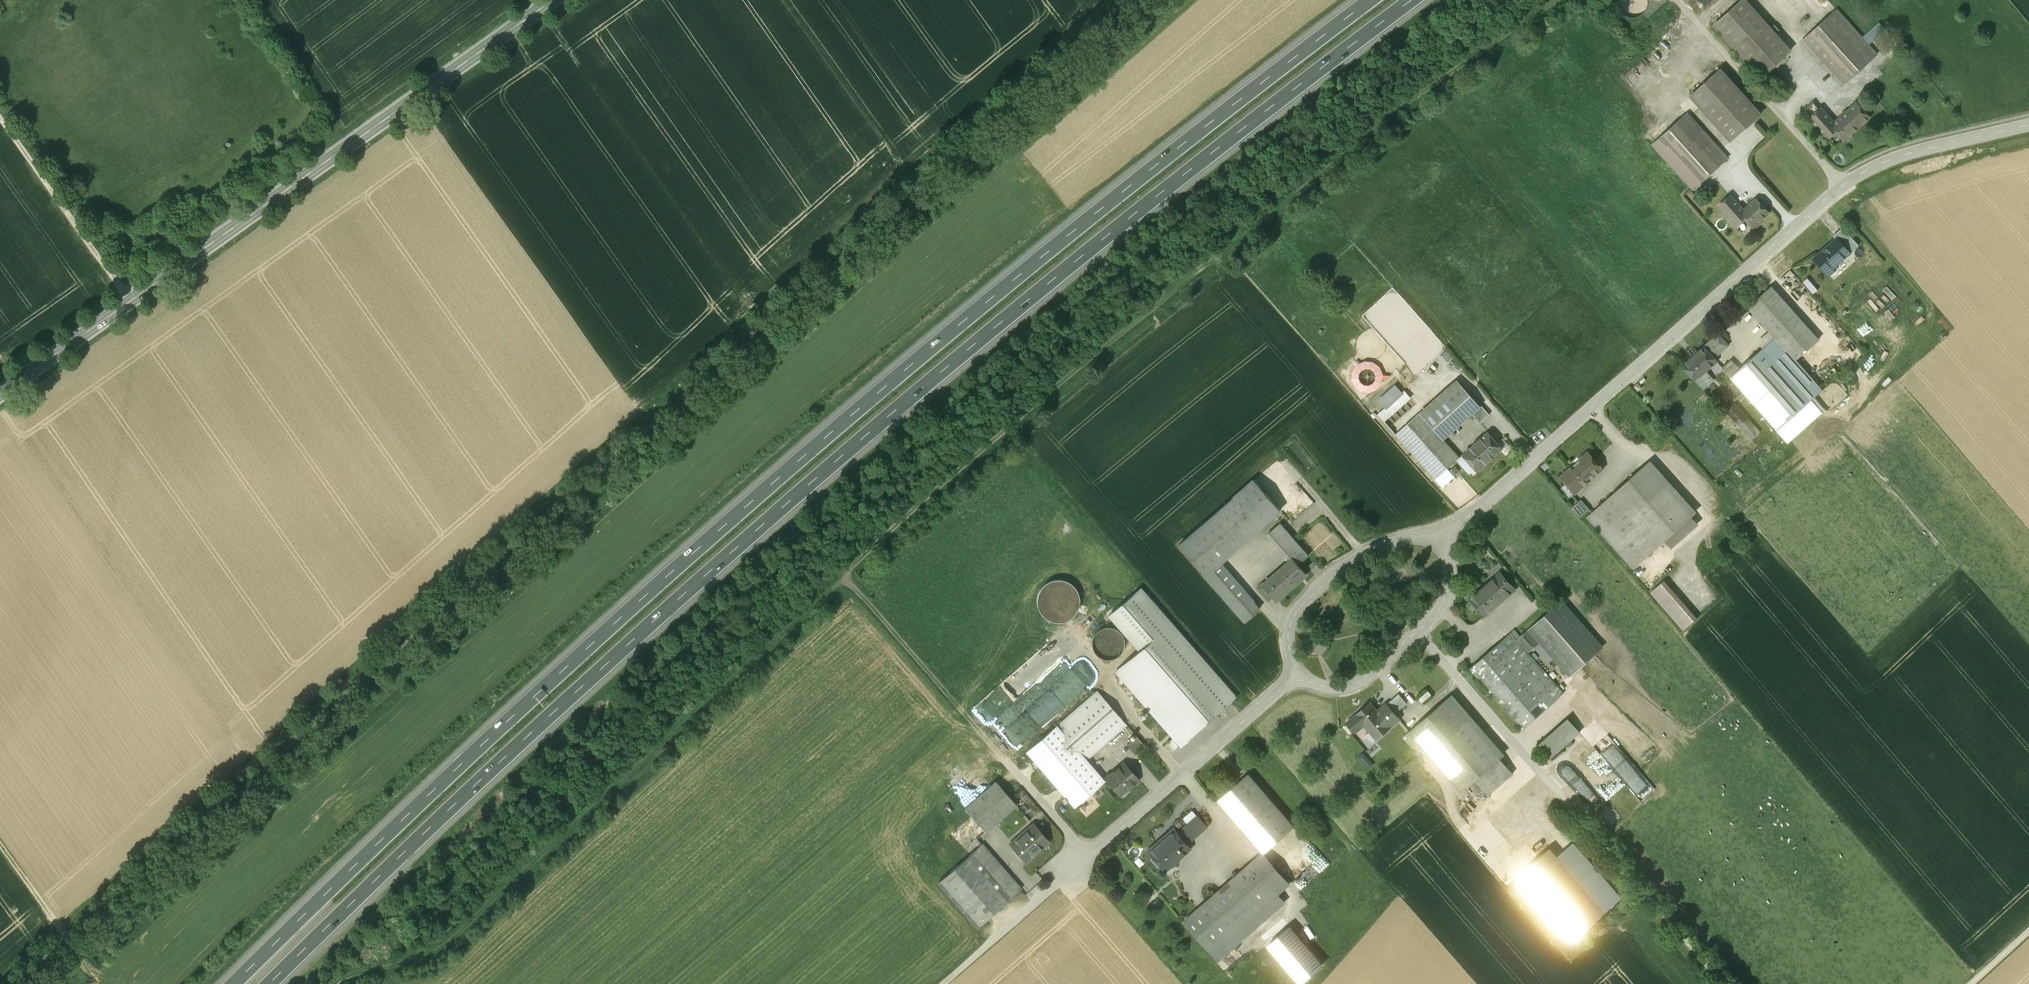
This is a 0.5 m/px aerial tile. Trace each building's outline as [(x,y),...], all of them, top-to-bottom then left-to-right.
[(1791,50),(1745,0),(1741,0),(1714,25),(1761,77),(1791,50)] [(1842,85),(1877,54),(1836,10),(1802,40),(1842,85)] [(1731,141),(1761,114),(1720,69),(1690,96),(1731,141)] [(1818,127),(1828,118),(1829,117),(1820,108),(1813,101),(1804,110),(1810,117),(1809,118),(1818,127)] [(1851,134),(1869,117),(1856,103),(1833,124),(1828,118),(1818,127),(1828,139),(1836,132),(1843,140),(1844,139),(1847,140),(1851,137),(1851,134)] [(1693,189),(1727,158),(1687,113),(1652,144),(1693,189)] [(1727,214),(1737,205),(1738,204),(1730,195),(1719,205),(1727,214)] [(1759,221),(1769,212),(1756,198),(1743,211),(1737,205),(1727,214),(1737,226),(1745,219),(1752,227),(1753,226),(1756,227),(1760,223),(1759,221)] [(1837,238),(1850,253),(1859,245),(1842,227),(1833,236),(1836,239),(1837,238)] [(1850,253),(1837,238),(1836,239),(1816,256),(1821,262),(1818,264),(1828,275),(1830,275),(1836,270),(1837,264),(1850,253)] [(1796,360),(1819,340),(1772,287),(1748,308),(1774,337),(1795,361),(1796,360)] [(1394,290),(1371,308),(1380,321),(1383,318),(1386,316),(1384,313),(1392,307),(1390,305),(1395,301),(1396,303),(1401,299),(1394,290)] [(1728,345),(1718,334),(1697,353),(1696,352),(1689,358),(1690,359),(1683,366),(1703,389),(1713,381),(1704,372),(1717,361),(1714,358),(1728,345)] [(1778,430),(1822,390),(1796,360),(1795,361),(1774,337),(1730,376),(1778,430)] [(1440,355),(1445,363),(1455,357),(1449,349),(1440,355)] [(1362,392),(1391,381),(1381,356),(1352,368),(1362,392)] [(1422,413),(1398,434),(1436,477),(1460,456),(1445,439),(1473,415),(1481,423),(1490,416),(1482,407),(1481,408),(1461,386),(1425,417),(1422,413)] [(1413,396),(1408,391),(1380,414),(1386,421),(1413,396)] [(1477,472),(1503,449),(1488,432),(1481,437),(1474,442),(1475,443),(1462,455),(1477,472)] [(1594,477),(1602,469),(1588,452),(1579,460),(1581,463),(1573,470),(1571,467),(1561,477),(1575,493),(1589,481),(1588,480),(1593,475),(1594,477)] [(1586,517),(1633,569),(1665,540),(1671,546),(1697,523),(1692,517),(1697,512),(1651,459),(1586,517)] [(1457,463),(1451,467),(1457,474),(1463,470),(1457,463)] [(1244,622),(1259,609),(1219,563),(1281,510),(1255,479),(1178,546),(1244,622)] [(1574,507),(1582,517),(1592,508),(1584,498),(1574,507)] [(1292,559),(1298,565),(1308,556),(1280,523),(1270,532),(1292,559)] [(1298,565),(1292,559),(1264,584),(1263,584),(1274,596),(1277,600),(1306,575),(1298,565)] [(1486,615),(1514,590),(1500,573),(1471,598),(1486,615)] [(1697,617),(1665,580),(1652,591),(1684,629),(1697,617)] [(1268,601),(1274,596),(1263,584),(1264,584),(1263,582),(1256,587),(1268,601)] [(1182,744),(1234,699),(1139,590),(1108,616),(1139,651),(1117,671),(1182,744)] [(1529,629),(1569,675),(1602,647),(1562,601),(1529,629)] [(1123,656),(1122,635),(1115,635),(1115,628),(1096,629),(1097,657),(1123,656)] [(1564,693),(1511,632),(1470,668),(1523,729),(1564,693)] [(1050,696),(1052,698),(1076,679),(1063,662),(1030,688),(1042,703),(1050,696)] [(1036,701),(1028,691),(997,716),(1005,726),(1036,701)] [(1074,807),(1104,780),(1086,760),(1126,725),(1097,691),(1026,752),(1074,807)] [(1399,694),(1386,704),(1394,714),(1406,703),(1399,694)] [(1488,795),(1513,774),(1447,698),(1410,731),(1462,791),(1475,780),(1488,795)] [(1394,714),(1386,704),(1377,712),(1370,703),(1347,723),(1355,732),(1364,724),(1370,731),(1373,728),(1379,736),(1399,719),(1394,714)] [(1555,757),(1584,730),(1571,717),(1542,744),(1555,757)] [(1137,737),(1129,744),(1138,754),(1146,746),(1137,737)] [(1565,757),(1557,767),(1576,784),(1585,774),(1565,757)] [(1128,789),(1139,780),(1125,764),(1117,770),(1116,769),(1105,778),(1119,794),(1126,788),(1128,789)] [(1294,827),(1248,774),(1217,800),(1263,853),(1294,827)] [(985,831),(1016,804),(996,782),(965,809),(985,831)] [(1602,812),(1612,802),(1605,795),(1595,805),(1602,812)] [(1178,833),(1187,844),(1207,826),(1198,816),(1178,833)] [(1048,843),(1034,826),(1027,832),(1026,831),(1019,837),(1020,838),(1011,846),(1026,863),(1048,843)] [(1187,844),(1178,833),(1175,829),(1160,842),(1158,841),(1147,851),(1162,868),(1168,862),(1171,865),(1191,848),(1187,844)] [(1499,857),(1514,876),(1539,857),(1527,842),(1517,851),(1513,846),(1499,857)] [(1557,857),(1549,848),(1516,877),(1572,940),(1622,897),(1574,843),(1557,857)] [(1021,889),(981,844),(939,881),(978,926),(1021,889)] [(1278,893),(1289,883),(1263,853),(1184,922),(1218,961),(1286,902),(1278,893)] [(1322,965),(1290,927),(1268,945),(1301,983),(1322,965)]
